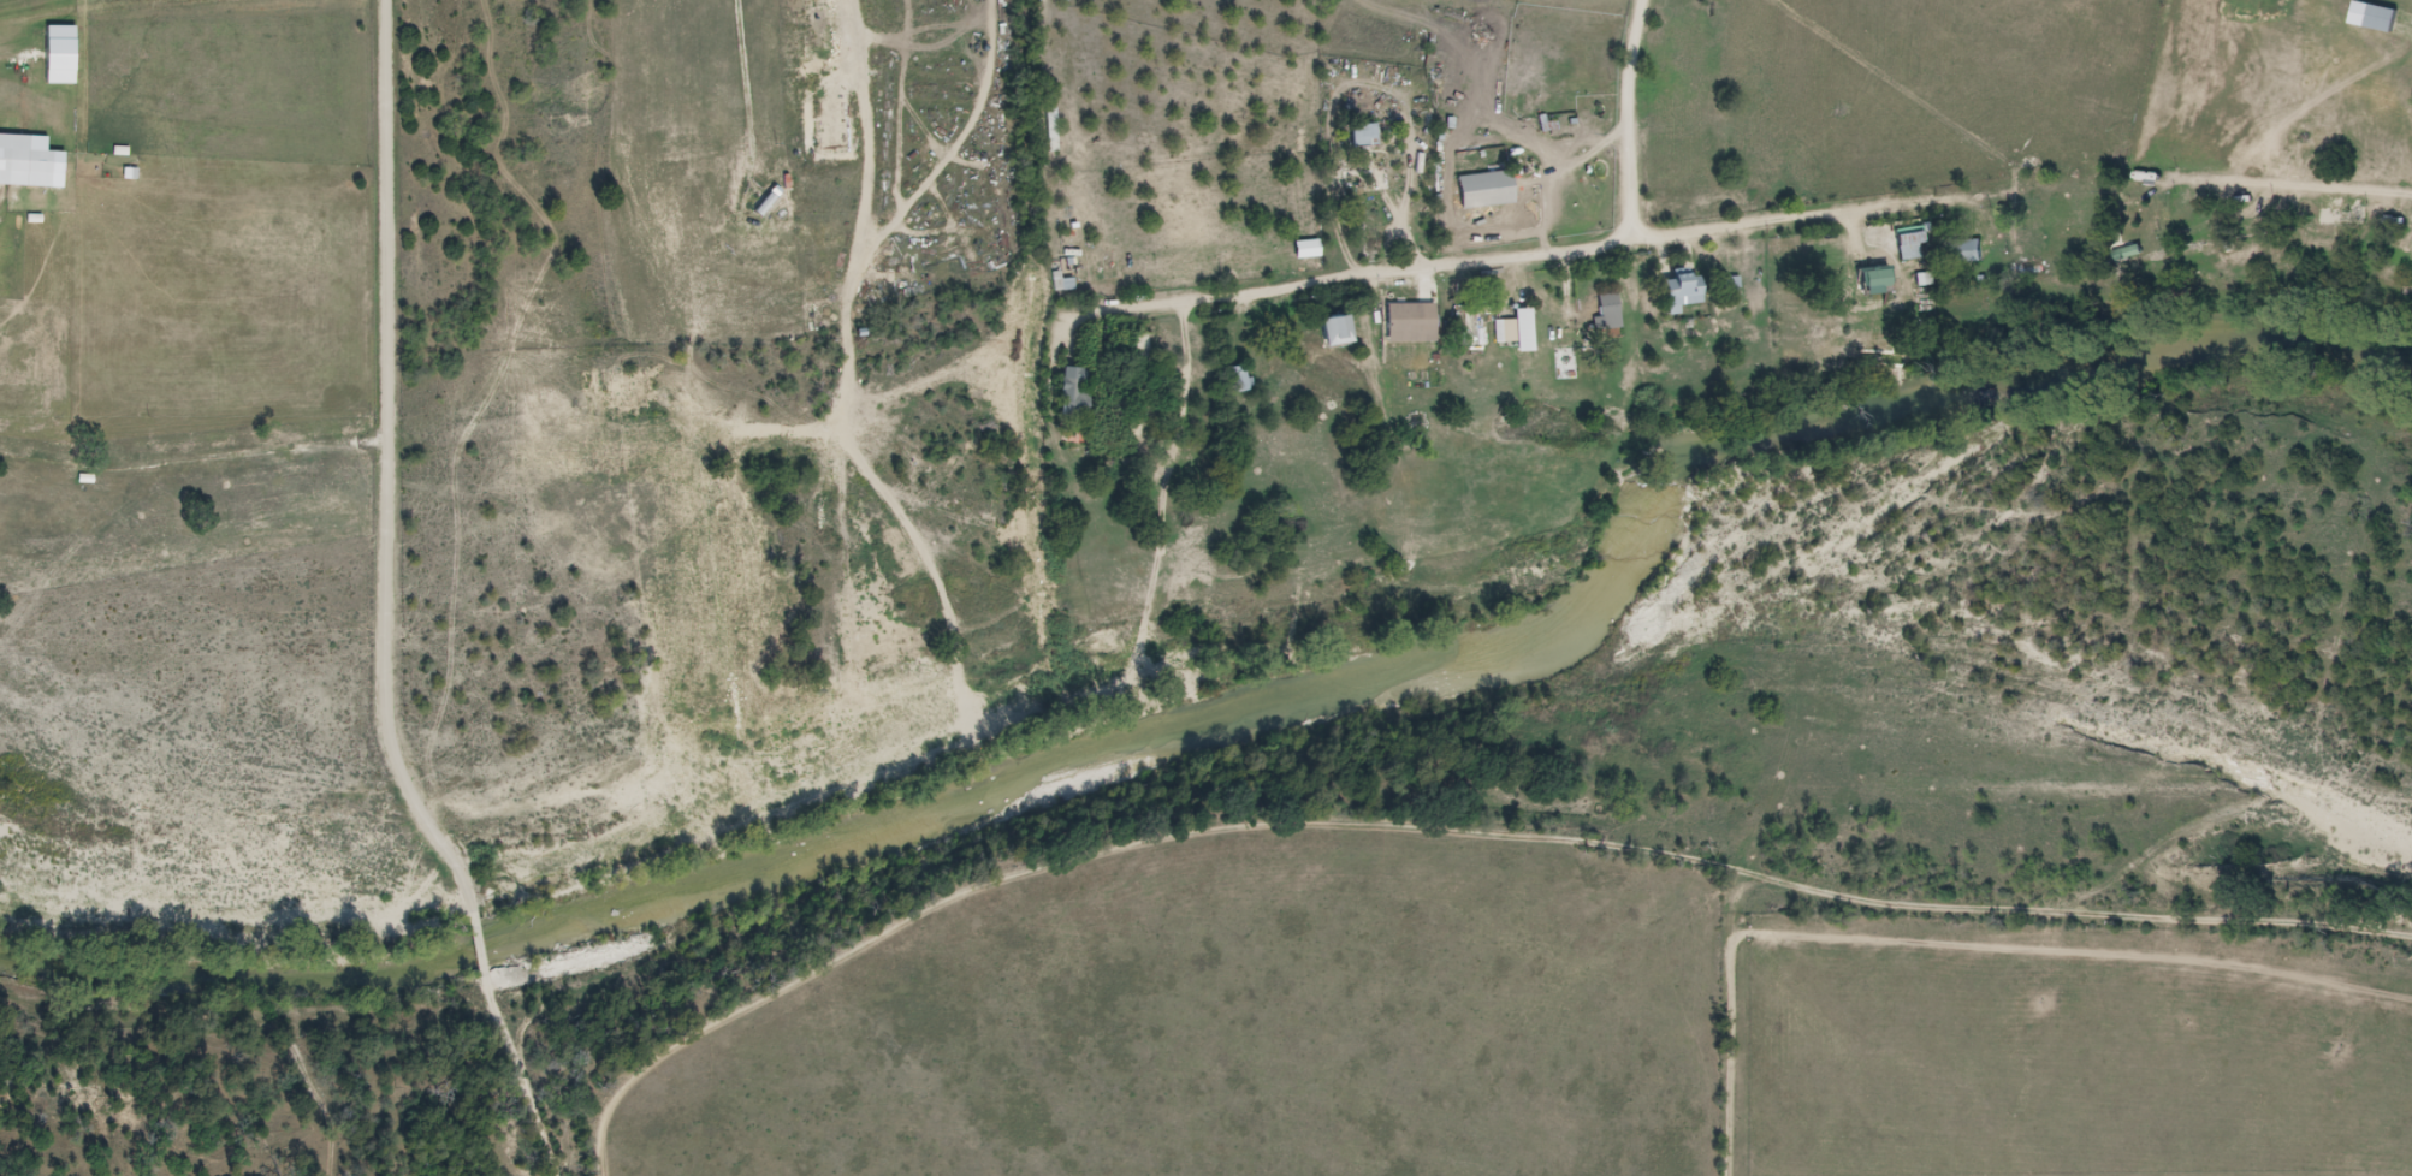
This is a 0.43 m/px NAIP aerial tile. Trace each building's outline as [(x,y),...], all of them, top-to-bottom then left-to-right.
[(2374,28),(2403,33),(2407,10),(2378,5),(2374,28)] [(1380,125),(1355,125),(1355,147),(1380,147),(1380,125)] [(1466,209),(1519,203),(1515,170),(1462,176),(1466,209)] [(1952,240),(1952,263),(1992,263),(1992,240),(1952,240)] [(2123,251),(2124,260),(2154,257),(2153,248),(2123,251)] [(2023,281),(2056,273),(2052,257),(2019,266),(2023,281)] [(1077,287),(1077,276),(1064,277),(1064,271),(1054,272),(1056,289),(1077,287)] [(1684,313),(1684,304),(1706,304),(1706,271),(1678,271),(1678,279),(1670,279),(1670,313),(1684,313)] [(1727,278),(1727,296),(1741,296),(1741,278),(1727,278)] [(1601,305),(1593,305),(1593,326),(1621,326),(1621,293),(1601,293),(1601,305)] [(1439,340),(1439,302),(1391,302),(1391,340),(1439,340)] [(1533,306),(1520,306),(1520,328),(1533,328),(1533,306)] [(1329,344),(1357,342),(1354,313),(1326,316),(1329,344)] [(1581,378),(1579,352),(1563,353),(1565,379),(1581,378)] [(1253,388),(1248,363),(1230,367),(1235,392),(1253,388)] [(1092,390),(1081,390),(1081,376),(1065,376),(1065,416),(1092,416),(1092,390)]
